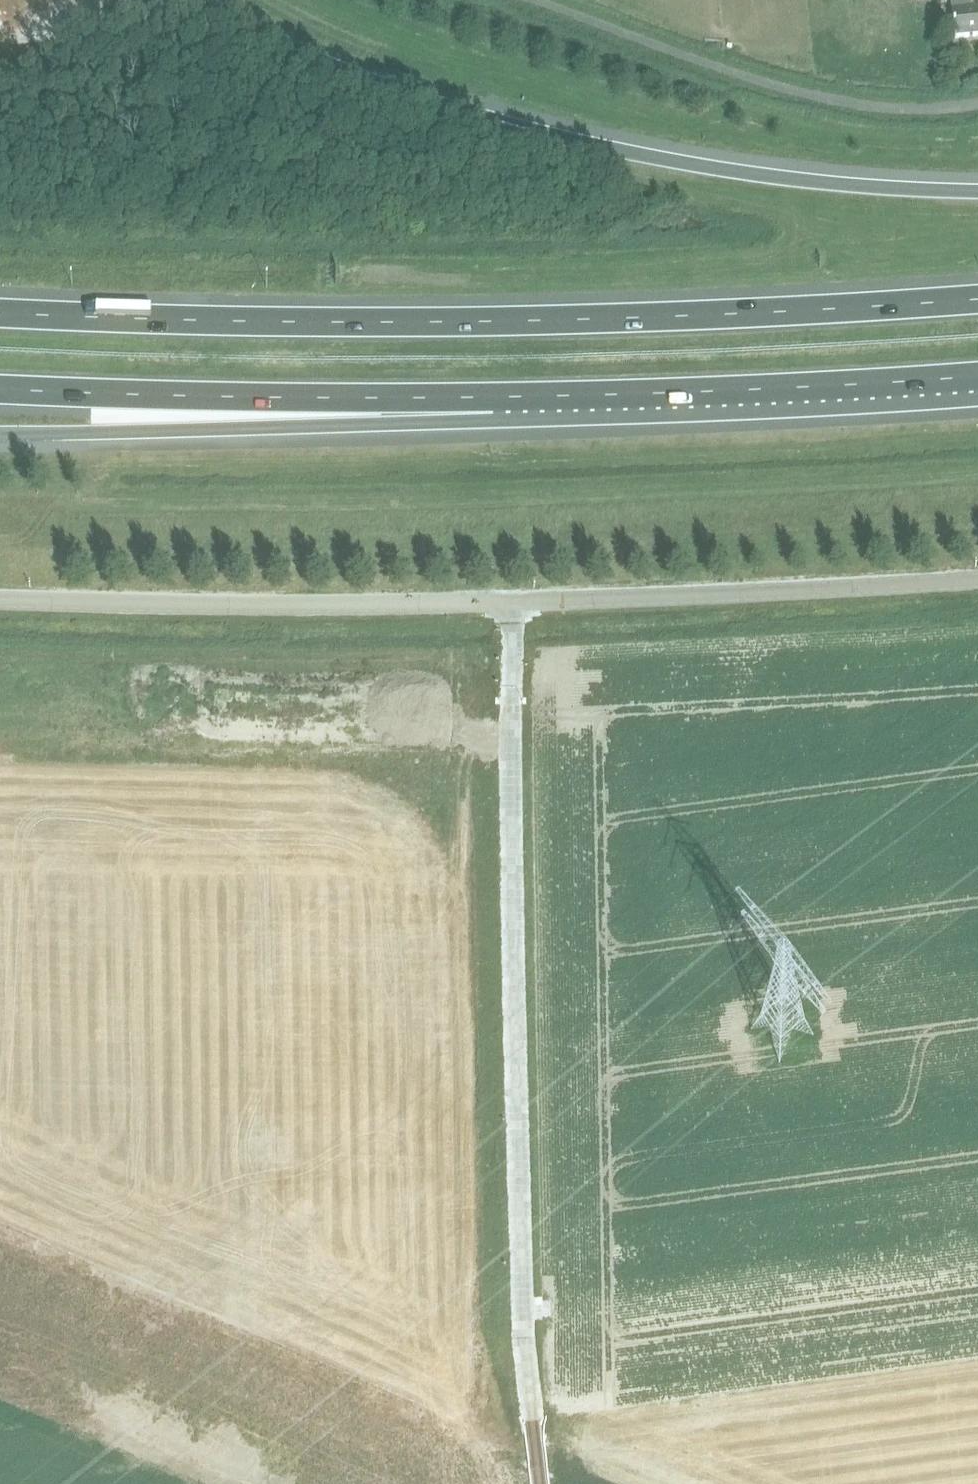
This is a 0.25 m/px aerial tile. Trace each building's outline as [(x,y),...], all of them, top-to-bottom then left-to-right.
[(952,13),(955,39),(977,37),(977,0),(951,0),(952,13)]
